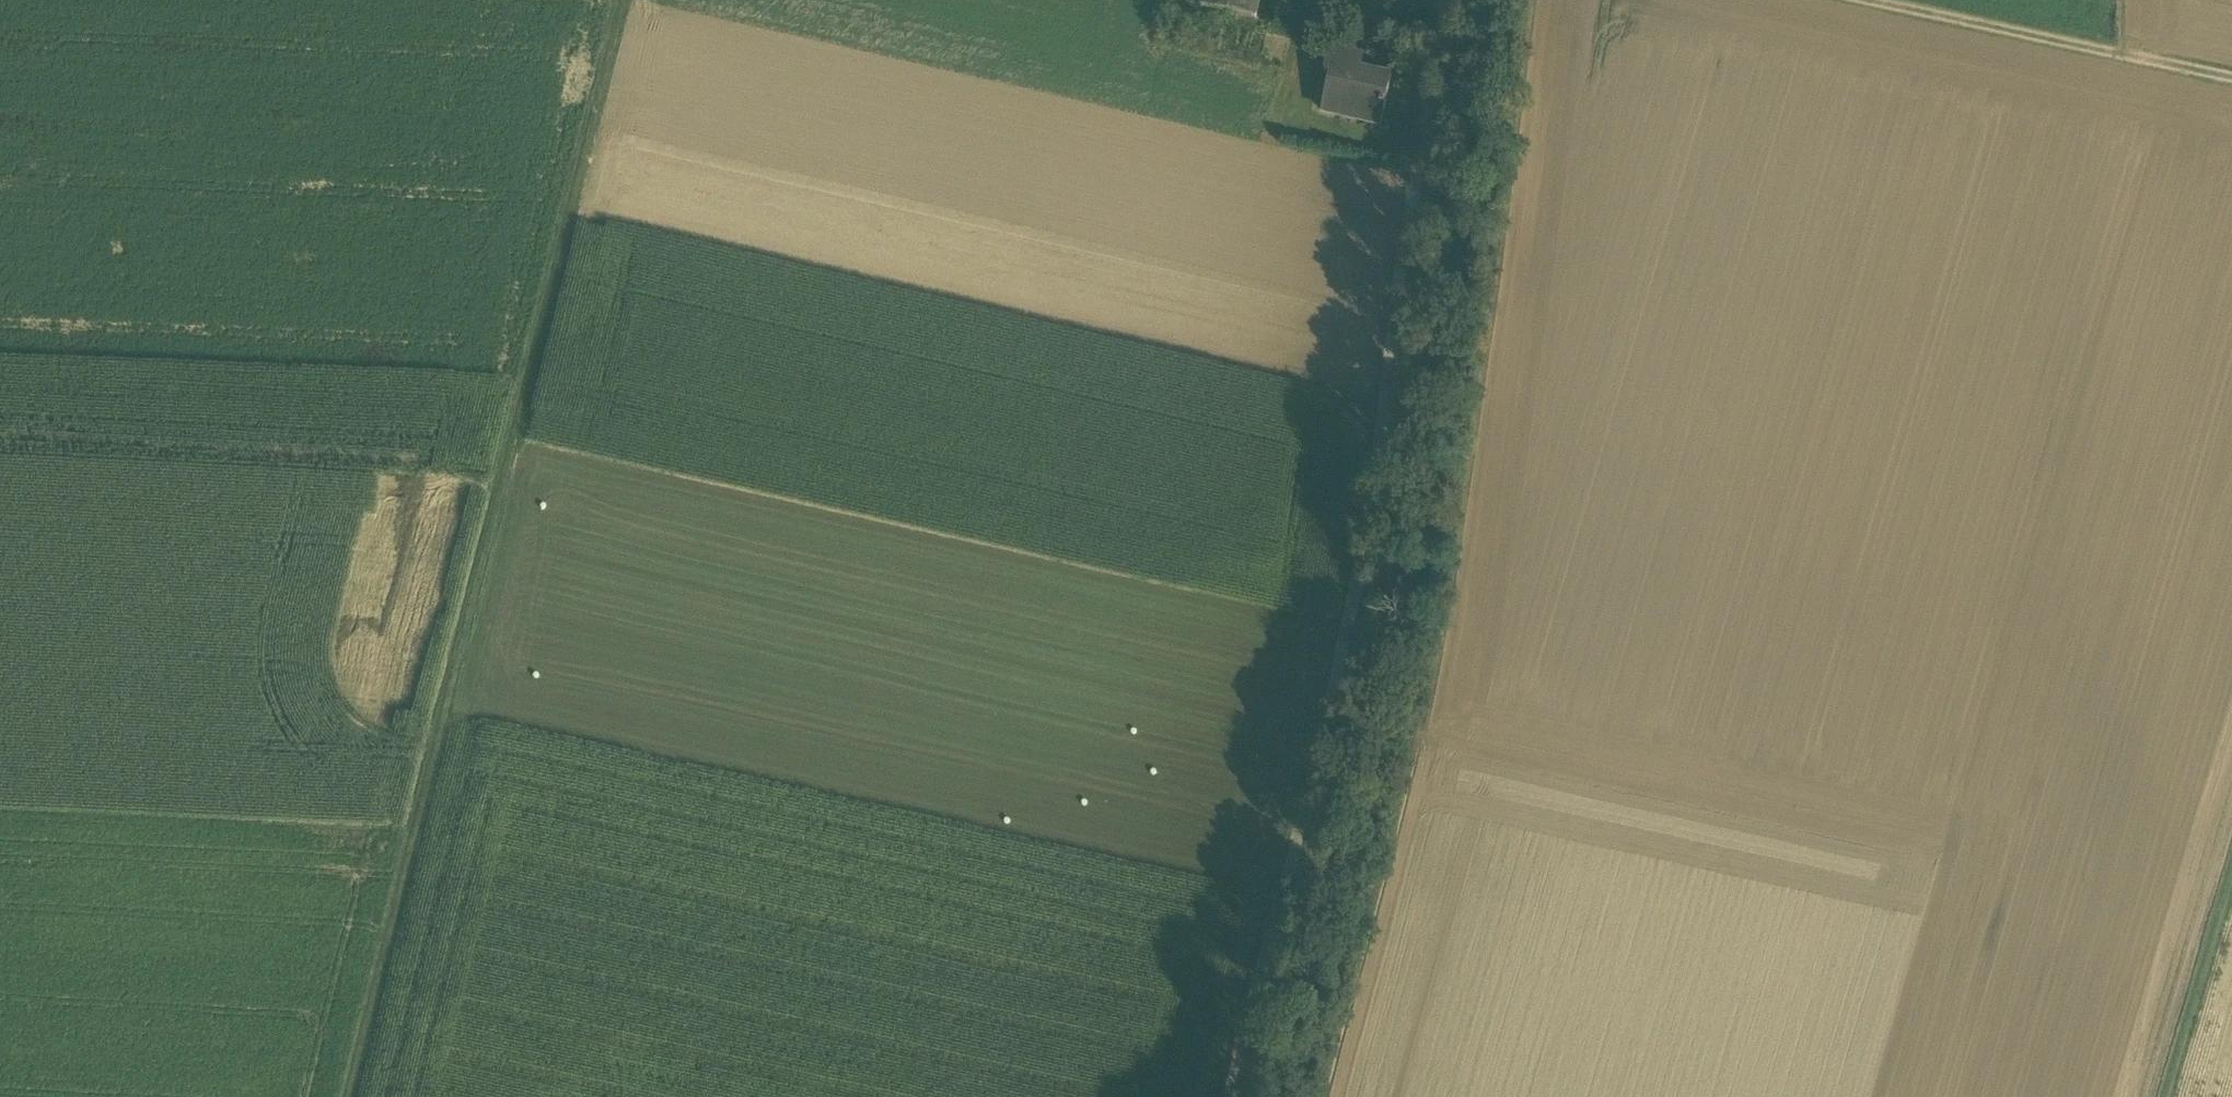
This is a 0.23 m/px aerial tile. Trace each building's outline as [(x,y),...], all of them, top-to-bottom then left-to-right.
[(1203,6),(1259,18),(1262,0),(1204,0),(1203,6)] [(1363,56),(1331,49),(1326,71),(1332,73),(1324,111),(1344,115),(1345,110),(1366,115),(1365,120),(1384,124),(1394,79),(1360,71),(1363,56)]
